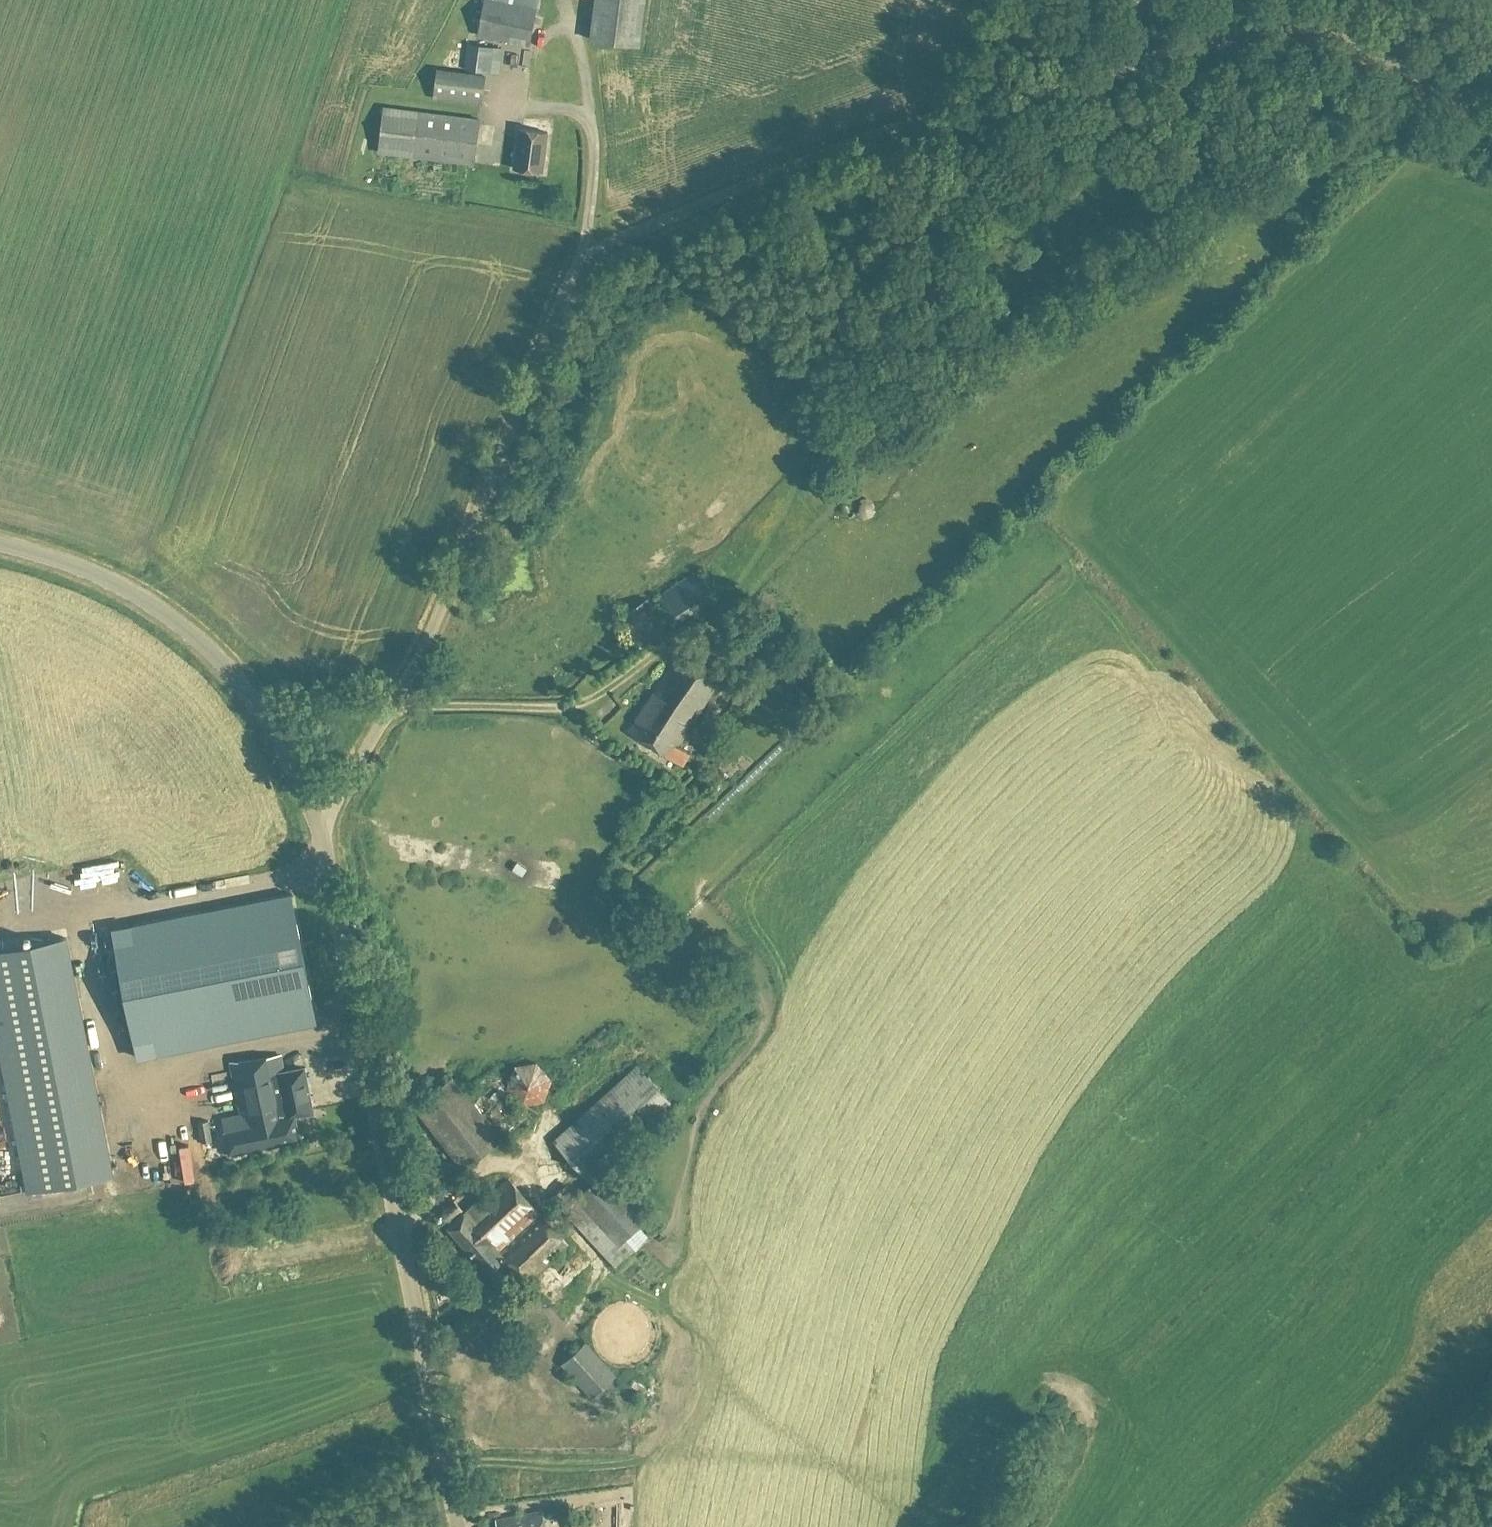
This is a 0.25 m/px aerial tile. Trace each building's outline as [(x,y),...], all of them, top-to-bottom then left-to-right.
[(485,1),(479,36),(531,46),(537,10),(539,0),(485,0),(485,1)] [(646,0),(594,0),(589,40),(640,45),(646,0)] [(500,73),(503,47),(468,43),(464,69),(500,73)] [(433,98),(483,105),(487,74),(437,67),(433,98)] [(474,165),(481,117),(384,106),(378,153),(474,165)] [(519,128),(515,168),(543,171),(548,131),(519,128)] [(699,568),(688,575),(656,596),(675,625),(706,604),(703,599),(714,591),(699,568)] [(647,643),(669,628),(649,598),(628,612),(647,643)] [(760,649),(769,640),(765,636),(756,646),(760,649)] [(683,766),(691,753),(678,746),(722,679),(680,654),(628,732),(683,766)] [(113,929),(138,1056),(316,1021),(291,894),(113,929)] [(27,1190),(107,1175),(61,939),(0,951),(0,1054),(27,1190)] [(296,1117),(312,1113),(304,1069),(285,1073),(282,1057),(235,1066),(245,1115),(228,1119),(231,1132),(230,1132),(234,1151),(300,1138),(296,1117)] [(536,1060),(513,1063),(507,1086),(525,1106),(544,1101),(552,1078),(536,1060)] [(652,1215),(611,1169),(679,1108),(638,1062),(552,1140),(591,1182),(579,1194),(568,1181),(552,1197),(616,1266),(650,1235),(640,1225),(652,1215)] [(501,1138),(452,1074),(414,1104),(463,1167),(501,1138)] [(197,1121),(201,1142),(213,1140),(209,1118),(197,1121)] [(486,1199),(483,1196),(449,1226),(480,1261),(513,1230),(521,1238),(544,1217),(509,1178),(486,1199)] [(451,1220),(465,1208),(455,1198),(441,1210),(451,1220)] [(513,1230),(480,1261),(493,1276),(510,1260),(528,1281),(568,1244),(544,1217),(521,1238),(513,1230)] [(505,1323),(500,1326),(504,1335),(510,1332),(505,1323)] [(586,1340),(561,1363),(592,1397),(617,1374),(586,1340)] [(539,1510),(492,1519),(494,1526),(542,1526),(539,1510)]
